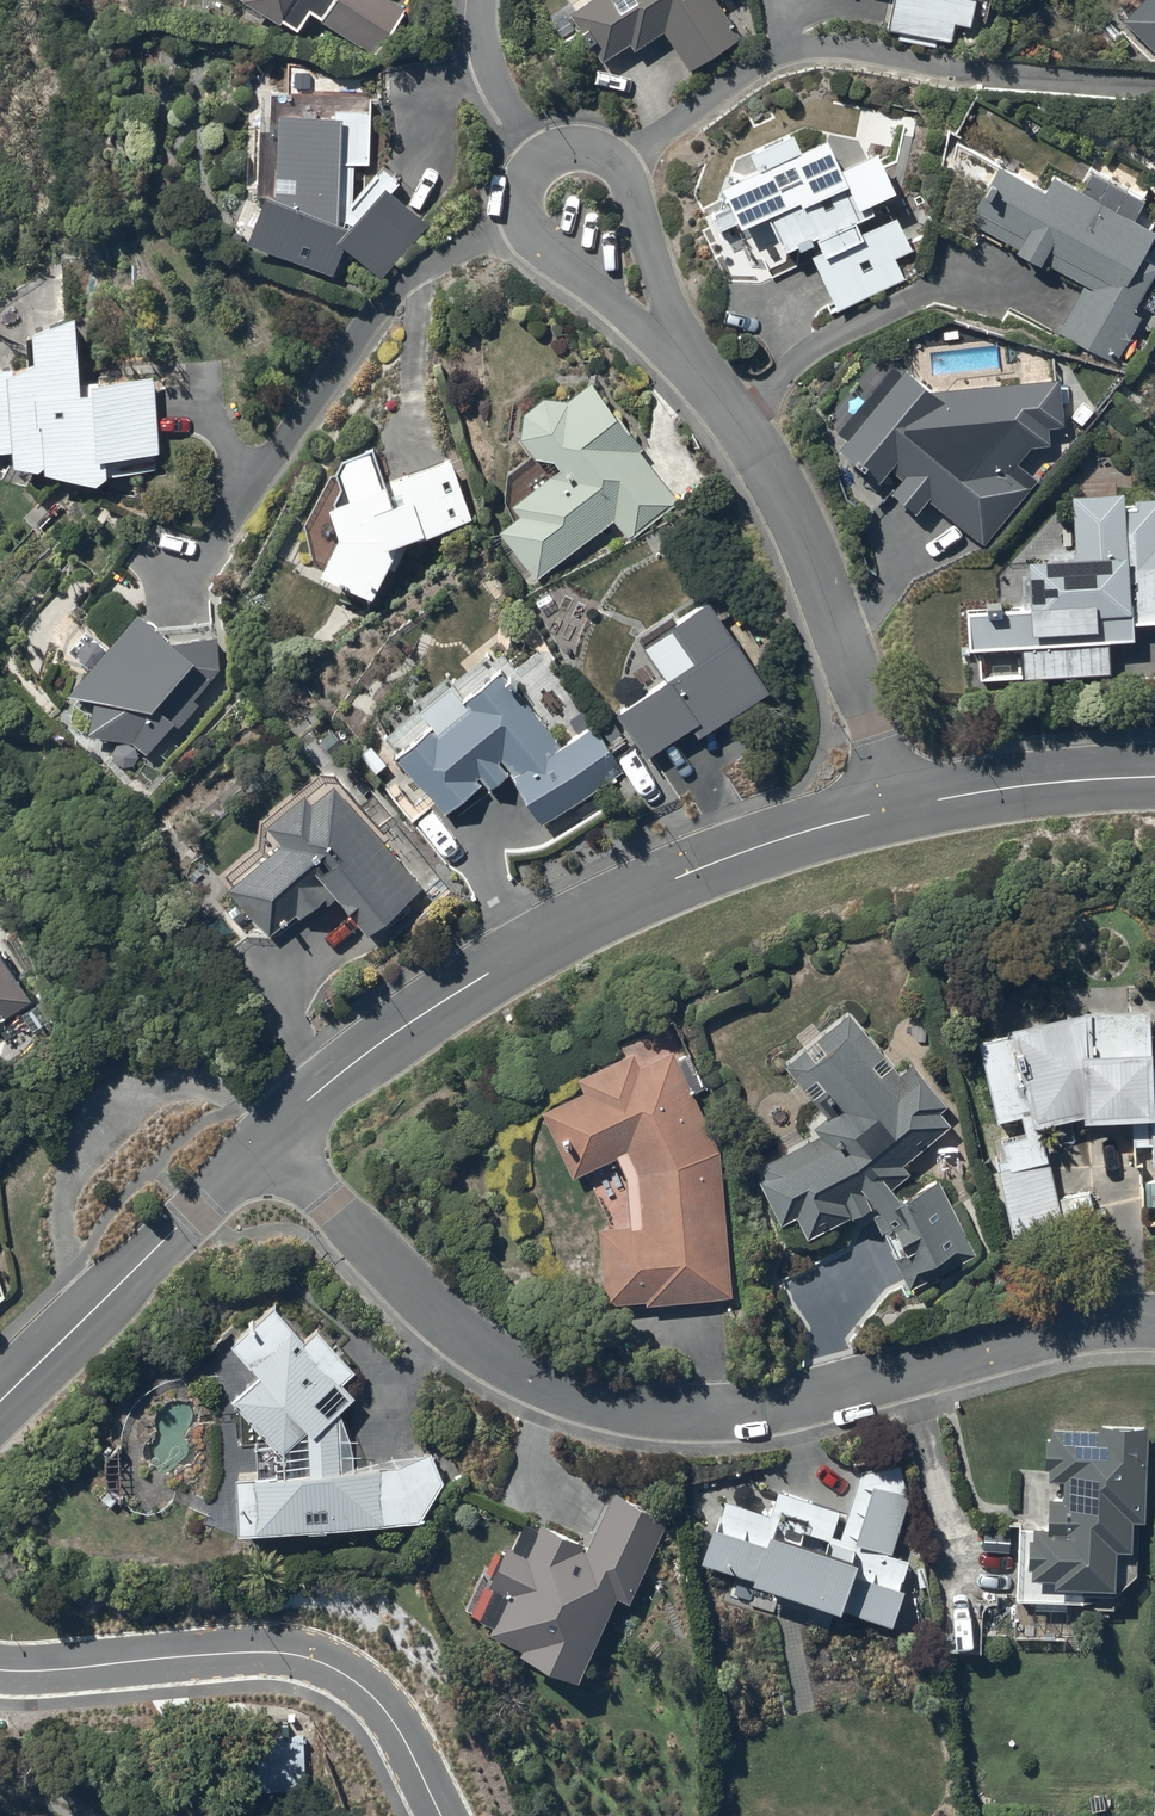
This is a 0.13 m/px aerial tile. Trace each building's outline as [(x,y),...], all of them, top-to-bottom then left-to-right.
[(297,22),(308,5),(378,48),(404,6),(394,0),(261,0),(297,22)] [(572,14),(603,61),(631,42),(638,51),(664,34),(689,73),(741,38),(716,0),(594,0),(572,14)] [(884,32),(953,45),(956,29),(971,31),(976,0),(890,0),(884,32)] [(1121,19),(1154,51),(1154,0),(1139,0),(1121,19)] [(273,198),(246,247),(338,275),(348,251),(379,275),(429,228),(387,185),(348,222),(358,168),(371,166),(376,111),(331,114),(327,123),(282,114),(273,198)] [(754,169),(717,185),(739,234),(767,222),(783,255),(809,244),(838,309),(906,278),(898,259),(913,253),(896,216),(860,232),(850,210),(891,192),(873,153),(840,168),(825,136),(798,148),(791,132),(746,152),(754,169)] [(1051,177),(1043,191),(995,165),(977,199),(982,201),(971,221),(1091,284),(1066,332),(1114,357),(1134,320),(1128,316),(1154,266),(1154,264),(1139,256),(1153,231),(1051,177)] [(75,318),(33,334),(36,364),(15,375),(15,370),(0,370),(0,456),(12,456),(13,468),(96,487),(111,478),(158,471),(156,454),(161,454),(156,379),(83,382),(75,318)] [(930,391),(902,369),(900,375),(891,368),(838,434),(847,441),(840,449),(878,478),(888,465),(985,541),(1035,478),(1018,465),(1031,449),(1049,447),(1047,428),(1064,427),(1059,378),(930,391)] [(682,502),(591,383),(568,401),(540,398),(524,415),(522,441),(537,459),(556,461),(560,470),(513,506),(519,514),(498,529),(537,580),(613,523),(629,543),(682,502)] [(386,485),(373,451),(346,461),(341,475),(349,501),(331,507),(340,536),(322,575),(373,599),(388,567),(395,570),(407,546),(473,521),(451,460),(386,485)] [(1069,495),(1073,558),(1027,561),(1031,610),(966,614),(968,649),(1024,646),(1026,675),(1107,670),(1105,640),(1133,638),(1132,624),(1154,623),(1154,498),(1132,499),(1132,505),(1127,505),(1126,491),(1069,495)] [(773,695),(711,602),(674,627),(670,621),(641,639),(669,683),(620,714),(648,759),(693,731),(699,741),(773,695)] [(174,644),(139,612),(70,694),(94,701),(90,736),(133,743),(147,756),(170,729),(174,733),(199,704),(193,699),(220,670),(217,639),(174,644)] [(560,761),(502,680),(471,702),(477,709),(437,737),(432,730),(397,755),(443,821),(482,793),(487,801),(510,785),(541,829),(618,775),(592,739),(560,761)] [(426,888),(335,782),(315,799),(308,791),(266,826),(282,844),(229,889),(270,936),(299,912),(304,918),(333,893),(370,936),(426,888)] [(0,954),(0,1020),(30,1002),(0,954)] [(900,1066),(849,1008),(783,1066),(829,1119),(815,1132),(744,1168),(777,1233),(792,1226),(803,1247),(871,1213),(911,1290),(976,1257),(937,1181),(903,1198),(895,1189),(910,1176),(902,1167),(952,1124),(945,1115),(955,1107),(911,1056),(900,1066)] [(1090,1013),(976,1045),(1004,1158),(994,1161),(1009,1237),(1066,1224),(1042,1139),(1078,1125),(1130,1124),(1133,1150),(1150,1148),(1151,1167),(1154,1167),(1154,1065),(1150,1065),(1148,1009),(1090,1013)] [(716,1146),(672,1052),(640,1067),(634,1053),(579,1078),(587,1095),(544,1116),(573,1178),(628,1152),(638,1174),(643,1227),(604,1231),(611,1304),(730,1294),(716,1146)] [(304,1336),(273,1302),(229,1342),(264,1380),(240,1402),(287,1455),(309,1435),(312,1478),(238,1483),(241,1534),(422,1523),(446,1489),(430,1456),(402,1469),(354,1477),(344,1412),(358,1399),(346,1385),(355,1370),(316,1326),(304,1336)] [(1150,1427),(1052,1424),(1050,1481),(1063,1481),(1062,1499),(1051,1498),(1050,1530),(1033,1529),(1031,1579),(1052,1580),(1051,1589),(1119,1591),(1120,1556),(1134,1556),(1135,1525),(1146,1525),(1150,1427)] [(900,1464),(860,1475),(847,1514),(778,1491),(769,1517),(724,1502),(703,1563),(889,1625),(911,1560),(892,1553),(910,1498),(900,1464)] [(669,1518),(611,1492),(587,1545),(526,1518),(476,1626),(525,1648),(522,1656),(580,1682),(619,1596),(631,1602),(669,1518)]
